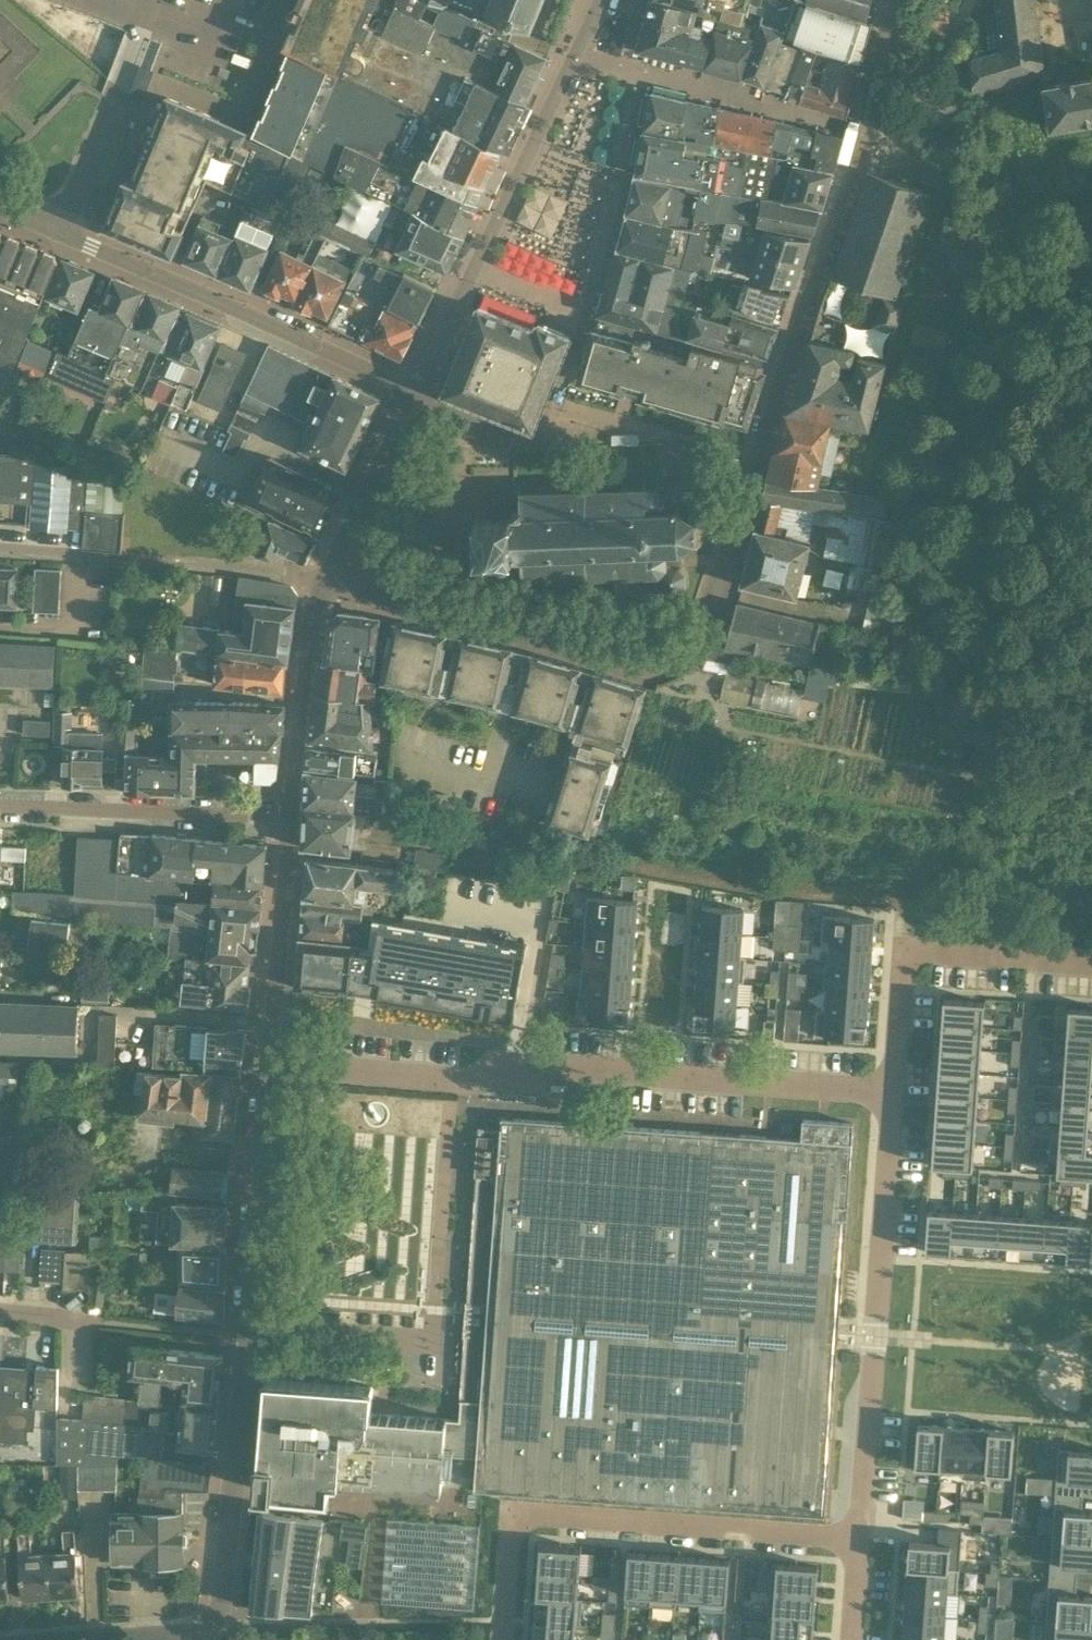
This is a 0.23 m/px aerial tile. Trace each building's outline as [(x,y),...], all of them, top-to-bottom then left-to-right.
[(300,7),(304,10),(297,26),(292,26),(284,45),(289,47),(289,48),(346,75),(346,74),(368,26),(360,22),(370,0),(303,0),(300,7)] [(431,0),(397,0),(395,5),(465,38),(464,42),(497,57),(491,69),(493,71),(501,75),(503,78),(531,91),(547,57),(508,39),(492,31),(494,26),(478,19),(473,17),(447,6),(431,0)] [(447,6),(449,2),(475,11),(473,17),(478,19),(494,26),(492,31),(508,39),(514,26),(528,32),(542,0),(431,0),(447,6)] [(645,20),(712,40),(720,18),(658,0),(650,0),(645,20)] [(753,28),(751,17),(755,4),(747,2),(747,0),(658,0),(720,18),(739,24),(753,28)] [(759,5),(765,7),(760,22),(761,23),(783,32),(793,0),(761,0),(759,5)] [(862,63),(872,24),(865,23),(804,2),(798,0),(793,0),(782,36),(782,37),(816,49),(862,63)] [(865,23),(871,0),(805,0),(804,2),(865,23)] [(972,58),(974,89),(1042,70),(1034,0),(995,0),(1001,50),(972,58)] [(41,46),(0,5),(0,40),(6,47),(0,53),(0,81),(3,84),(41,46)] [(465,38),(395,5),(382,32),(368,26),(346,74),(504,149),(531,91),(503,78),(501,75),(493,71),(491,69),(497,57),(464,42),(465,38)] [(720,18),(712,40),(702,67),(721,73),(739,24),(720,18)] [(702,67),(712,40),(645,20),(636,50),(702,67)] [(782,37),(782,36),(783,32),(761,23),(758,29),(739,78),(743,79),(743,77),(763,85),(762,85),(763,86),(780,41),(781,41),(782,37)] [(758,29),(753,28),(739,24),(721,73),(739,78),(758,29)] [(785,92),(803,49),(786,43),(781,41),(780,41),(763,86),(764,86),(785,92)] [(796,100),(815,51),(804,47),(803,49),(785,92),(786,92),(785,96),(796,100)] [(252,134),(262,139),(291,153),(292,154),(333,173),(339,160),(345,143),(365,152),(396,142),(486,187),(502,151),(502,152),(504,149),(346,74),(346,75),(289,48),(252,134)] [(815,51),(796,100),(799,101),(847,116),(853,96),(862,65),(815,51)] [(128,96),(137,104),(140,98),(143,90),(151,69),(139,64),(128,96)] [(1045,85),(1051,128),(1091,121),(1091,73),(1080,75),(1078,64),(1068,65),(1070,81),(1045,85)] [(217,75),(226,79),(229,70),(221,67),(217,75)] [(644,131),(675,136),(685,100),(652,92),(644,131)] [(218,122),(220,119),(166,97),(130,183),(124,181),(104,227),(172,255),(204,179),(266,208),(291,153),(262,139),(257,150),(251,148),(254,143),(243,138),(245,133),(218,122)] [(713,142),(719,108),(685,100),(675,136),(713,142)] [(713,142),(675,136),(644,131),(636,173),(701,185),(701,187),(721,191),(739,195),(748,149),(745,149),(752,115),(719,108),(713,142)] [(745,149),(748,149),(769,154),(777,121),(752,115),(745,149)] [(769,154),(776,156),(786,158),(784,164),(793,165),(800,167),(808,129),(777,121),(769,154)] [(800,167),(832,172),(832,171),(842,138),(808,129),(800,167)] [(396,142),(365,152),(478,203),(486,187),(396,142)] [(401,205),(463,236),(478,203),(365,152),(345,143),(339,160),(333,173),(401,205)] [(566,145),(561,161),(578,166),(583,149),(566,145)] [(739,195),(761,198),(766,199),(770,185),(769,185),(770,181),(776,162),(775,162),(776,156),(769,154),(748,149),(739,195)] [(276,203),(282,190),(289,194),(304,160),(292,154),(291,153),(270,200),(276,203)] [(605,180),(609,163),(592,158),(587,174),(605,180)] [(793,165),(790,176),(774,173),(777,163),(776,162),(770,181),(788,184),(826,192),(832,172),(800,167),(793,165)] [(535,169),(517,241),(551,250),(550,254),(589,264),(609,187),(535,169)] [(932,193),(867,171),(831,277),(896,299),(932,193)] [(695,218),(714,222),(756,225),(761,198),(739,195),(721,191),(701,187),(698,198),(685,194),(686,187),(635,176),(626,214),(614,248),(614,249),(681,269),(681,268),(696,272),(707,231),(693,227),(695,218)] [(782,202),(821,210),(826,192),(788,184),(770,181),(769,185),(770,185),(786,189),(782,202)] [(338,220),(376,239),(387,219),(391,221),(397,208),(367,193),(363,199),(352,193),(338,220)] [(756,226),(812,237),(821,210),(782,202),(766,199),(761,198),(756,225),(756,226)] [(250,288),(267,248),(280,217),(248,204),(244,215),(243,215),(218,274),(250,288)] [(285,221),(304,230),(312,213),(293,204),(285,221)] [(463,236),(401,205),(393,222),(406,228),(397,249),(444,269),(446,270),(463,236)] [(226,235),(223,234),(226,226),(202,216),(193,236),(196,237),(186,261),(218,274),(243,215),(236,212),(226,235)] [(321,233),(369,256),(376,242),(327,219),(321,233)] [(273,298),(278,295),(280,296),(282,292),(295,299),(325,237),(315,232),(304,255),(299,252),(296,257),(281,250),(263,288),(265,289),(265,295),(273,298)] [(761,244),(745,241),(732,239),(730,250),(801,264),(808,240),(764,232),(761,244)] [(26,338),(61,256),(60,256),(58,260),(0,236),(0,399),(26,338)] [(295,303),(297,304),(297,309),(305,313),(310,310),(312,311),(313,309),(328,316),(350,268),(343,265),(351,249),(325,237),(295,299),(296,299),(295,303)] [(609,271),(684,291),(688,280),(694,282),(697,272),(696,272),(681,268),(681,269),(614,249),(609,271)] [(749,278),(794,286),(801,264),(730,250),(729,261),(738,263),(753,267),(749,278)] [(436,287),(402,272),(364,254),(346,290),(385,307),(385,305),(418,322),(436,287)] [(68,259),(67,262),(64,260),(49,295),(77,307),(71,322),(79,326),(92,296),(84,292),(92,272),(78,266),(79,264),(68,259)] [(672,305),(680,307),(684,291),(609,271),(604,291),(671,310),(672,305)] [(114,278),(105,299),(101,298),(100,299),(94,296),(68,355),(107,372),(143,291),(142,291),(142,290),(114,278)] [(744,281),(743,287),(731,284),(726,301),(743,306),(748,314),(780,324),(789,296),(790,296),(790,295),(762,290),(763,285),(744,281)] [(384,307),(385,307),(346,290),(328,324),(367,342),(384,307)] [(142,389),(149,374),(177,310),(178,306),(150,294),(143,291),(107,372),(68,355),(57,350),(46,375),(105,401),(116,377),(142,389)] [(722,348),(723,347),(729,322),(704,315),(680,307),(672,305),(671,310),(604,291),(597,314),(598,314),(674,335),(674,334),(722,348)] [(895,331),(903,304),(882,297),(873,324),(895,331)] [(384,307),(367,342),(400,358),(409,341),(412,335),(412,334),(418,322),(385,305),(385,307),(384,307)] [(548,390),(570,336),(543,325),(538,323),(536,329),(478,306),(456,361),(444,392),(533,428),(548,390)] [(762,358),(768,359),(779,328),(732,314),(707,307),(704,315),(729,322),(723,347),(762,358)] [(209,348),(218,326),(188,314),(177,310),(149,374),(158,379),(151,395),(170,403),(171,402),(186,409),(205,366),(203,365),(211,349),(209,348)] [(762,371),(758,370),(762,358),(723,347),(722,348),(674,334),(674,335),(598,314),(596,323),(595,323),(593,329),(583,364),(579,379),(621,391),(639,397),(724,420),(724,419),(747,426),(762,371)] [(945,346),(949,328),(914,321),(910,340),(945,346)] [(47,366),(54,348),(28,338),(20,356),(47,366)] [(810,341),(786,411),(869,428),(886,363),(858,357),(852,380),(845,378),(846,374),(838,372),(841,362),(850,364),(854,351),(810,341)] [(237,368),(244,353),(224,344),(217,359),(218,359),(201,398),(219,407),(237,367),(237,368)] [(301,446),(346,468),(380,396),(335,375),(334,375),(268,344),(241,401),(284,421),(289,411),(312,422),(301,446)] [(250,432),(251,431),(257,419),(237,410),(231,423),(250,432)] [(823,461),(831,426),(832,424),(785,413),(775,452),(823,461)] [(247,438),(250,432),(231,423),(228,430),(231,432),(222,451),(235,458),(245,437),(247,438)] [(121,552),(124,513),(122,513),(125,474),(120,472),(89,466),(36,463),(36,452),(16,451),(15,457),(0,456),(0,501),(33,504),(31,529),(66,532),(67,528),(84,530),(83,549),(121,552)] [(768,479),(762,501),(783,503),(799,506),(815,508),(819,509),(830,510),(884,519),(888,498),(888,497),(888,496),(849,491),(817,487),(823,461),(775,452),(768,479)] [(104,468),(120,472),(123,460),(122,458),(111,455),(107,456),(104,468)] [(264,470),(250,499),(320,532),(341,490),(270,456),(264,470)] [(686,574),(681,569),(682,568),(682,566),(682,561),(681,556),(681,550),(694,541),(700,545),(702,542),(696,538),(695,522),(701,518),(699,516),(699,504),(700,504),(699,481),(692,481),(673,482),(665,482),(665,486),(659,486),(659,485),(656,484),(655,488),(646,488),(646,483),(642,483),(642,488),(625,489),(625,483),(622,483),(622,489),(604,489),(604,484),(600,484),(601,489),(586,490),(586,485),(582,485),(582,490),(564,491),(564,486),(560,486),(560,491),(551,491),(543,491),(543,486),(539,486),(539,492),(522,492),(517,487),(514,490),(520,495),(520,508),(516,508),(512,512),(512,511),(509,514),(509,519),(480,520),(480,515),(477,515),(477,520),(472,520),(472,524),(477,524),(478,552),(473,552),(473,556),(478,555),(478,560),(481,560),(481,555),(499,555),(499,560),(503,563),(508,562),(511,559),(514,562),(518,557),(522,557),(521,577),(517,582),(520,584),(523,579),(540,579),(540,584),(544,584),(544,579),(561,578),(561,584),(565,584),(565,578),(582,577),(582,583),(587,583),(586,577),(604,576),(604,582),(605,582),(606,590),(604,590),(605,594),(608,593),(608,592),(625,591),(625,593),(629,593),(629,589),(627,589),(627,581),(628,581),(628,576),(646,575),(646,580),(649,580),(649,584),(658,583),(658,587),(666,594),(678,594),(686,585),(686,574)] [(811,543),(807,542),(815,508),(799,506),(783,503),(762,501),(741,585),(796,599),(811,543)] [(884,519),(830,510),(825,536),(827,536),(826,540),(823,555),(847,560),(857,562),(856,564),(851,564),(847,586),(870,590),(861,634),(885,638),(888,622),(894,589),(898,572),(908,524),(884,519)] [(314,541),(269,521),(256,555),(274,560),(276,552),(296,560),(295,560),(305,564),(316,541),(314,540),(314,541)] [(828,565),(824,580),(838,584),(842,569),(828,565)] [(16,606),(18,569),(0,568),(0,606),(16,606)] [(59,612),(60,569),(34,568),(33,611),(59,612)] [(249,578),(240,577),(238,593),(227,591),(228,589),(146,579),(138,645),(145,646),(177,647),(286,663),(286,662),(288,662),(298,594),(291,585),(249,578)] [(779,613),(737,603),(725,647),(734,649),(810,664),(820,624),(779,614),(779,613)] [(319,662),(357,667),(376,670),(381,618),(366,616),(366,615),(341,612),(331,619),(325,661),(319,661),(319,662)] [(441,664),(442,664),(446,645),(445,644),(448,632),(393,621),(391,633),(389,632),(385,652),(386,652),(382,672),(437,684),(441,664)] [(513,647),(459,635),(456,647),(455,647),(451,666),(452,666),(448,686),(502,698),(506,678),(508,678),(512,659),(511,659),(513,647)] [(52,686),(54,645),(0,642),(0,683),(52,686)] [(734,649),(725,647),(710,644),(707,658),(731,663),(734,649)] [(281,692),(284,692),(286,663),(177,647),(145,646),(142,674),(174,678),(174,672),(207,676),(208,668),(216,669),(215,683),(281,692)] [(529,651),(525,663),(524,663),(519,681),(520,682),(514,701),(568,717),(573,697),(575,698),(580,679),(579,678),(582,667),(529,651)] [(312,711),(329,713),(329,712),(347,715),(346,724),(370,727),(369,717),(380,716),(378,701),(377,701),(377,699),(376,699),(376,690),(376,682),(347,678),(348,672),(357,672),(357,667),(319,662),(314,694),(312,711)] [(644,699),(643,698),(646,687),(593,670),(590,682),(588,681),(583,700),(584,700),(578,720),(631,737),(637,717),(638,718),(644,699)] [(798,713),(803,686),(726,673),(721,699),(798,713)] [(174,690),(174,679),(142,676),(140,709),(151,710),(153,691),(155,689),(174,690)] [(140,709),(141,697),(120,696),(116,750),(137,751),(140,709)] [(172,726),(171,744),(196,745),(196,756),(241,758),(240,779),(271,780),(271,779),(275,775),(276,775),(278,759),(279,759),(282,729),(284,704),(232,700),(173,701),(173,727),(172,726)] [(329,713),(312,711),(308,741),(372,749),(370,727),(346,724),(347,715),(329,712),(329,713)] [(54,743),(68,743),(70,716),(55,716),(54,743)] [(50,720),(24,718),(23,732),(49,734),(50,720)] [(102,757),(102,733),(69,732),(69,746),(65,746),(63,783),(83,784),(83,781),(101,782),(101,771),(115,771),(115,763),(116,757),(102,757)] [(615,752),(582,742),(581,741),(555,825),(589,835),(615,752)] [(116,787),(127,788),(127,790),(195,792),(196,756),(196,745),(171,744),(171,754),(128,751),(127,764),(115,763),(115,771),(115,787),(116,787)] [(376,774),(377,754),(308,745),(306,767),(374,774),(375,774),(376,774)] [(376,778),(375,774),(374,774),(375,785),(357,783),(357,776),(306,771),(305,788),(377,796),(378,799),(395,801),(395,800),(395,795),(388,794),(389,786),(390,780),(376,778)] [(1078,785),(1067,775),(1060,783),(1071,793),(1078,785)] [(304,806),(370,813),(409,817),(411,802),(395,800),(395,801),(378,799),(377,796),(305,788),(304,806)] [(370,813),(304,806),(304,809),(303,812),(303,817),(303,820),(303,825),(306,825),(305,837),(303,837),(302,846),(305,847),(305,846),(350,852),(351,847),(363,848),(365,836),(367,836),(370,813)] [(177,832),(176,836),(153,834),(120,832),(120,838),(116,872),(189,877),(193,838),(185,837),(185,833),(177,832)] [(114,893),(116,872),(120,838),(78,836),(75,891),(114,893)] [(193,838),(189,877),(263,884),(266,844),(234,841),(234,842),(193,838)] [(2,844),(1,860),(23,861),(24,846),(2,844)] [(448,855),(417,850),(414,865),(446,871),(448,855)] [(304,897),(362,904),(366,904),(368,886),(397,889),(399,869),(308,857),(304,897)] [(186,956),(249,961),(251,948),(257,949),(259,928),(262,906),(187,899),(189,877),(116,872),(114,893),(75,891),(75,892),(12,891),(11,910),(37,912),(66,916),(86,918),(86,917),(171,926),(168,954),(186,956)] [(634,876),(621,875),(620,889),(633,890),(634,876)] [(189,877),(187,899),(262,906),(263,884),(189,877)] [(362,904),(304,897),(302,912),(361,919),(370,919),(370,908),(362,907),(362,904)] [(587,898),(585,922),(636,926),(638,901),(587,898)] [(551,906),(549,919),(558,921),(560,908),(551,906)] [(744,910),(702,906),(701,931),(742,934),(744,910)] [(361,926),(361,922),(355,921),(355,925),(348,924),(348,917),(361,919),(302,912),(300,937),(345,942),(345,935),(360,936),(361,926)] [(823,915),(821,940),(831,941),(872,944),(874,919),(823,915)] [(66,949),(69,921),(32,917),(29,947),(66,949)] [(549,919),(547,932),(556,934),(558,921),(549,919)] [(585,922),(583,946),(593,946),(634,949),(635,949),(636,926),(585,922)] [(779,924),(778,937),(786,937),(787,924),(779,924)] [(787,924),(786,937),(795,938),(796,925),(787,924)] [(300,937),(295,984),(352,990),(354,984),(376,988),(375,993),(469,1011),(482,946),(377,925),(372,946),(345,942),(300,937)] [(742,934),(701,931),(699,954),(740,957),(742,934)] [(778,937),(777,950),(785,950),(786,937),(778,937)] [(786,937),(785,950),(794,951),(795,938),(786,937)] [(831,941),(829,964),(871,967),(872,944),(831,941)] [(634,949),(593,946),(593,947),(591,968),(591,970),(632,973),(634,949)] [(552,953),(549,966),(558,967),(560,954),(552,953)] [(699,954),(697,978),(743,981),(745,958),(740,957),(699,954)] [(249,961),(186,956),(181,1000),(249,1007),(251,986),(248,986),(250,961),(249,961)] [(91,974),(106,974),(107,958),(91,958),(91,974)] [(824,964),(822,987),(828,988),(869,991),(871,967),(829,964),(824,964)] [(549,966),(547,979),(556,980),(558,967),(549,966)] [(581,969),(579,992),(589,993),(630,996),(631,996),(633,973),(632,973),(591,970),(581,969)] [(771,970),(770,983),(778,984),(779,971),(771,970)] [(788,971),(787,985),(796,985),(797,972),(788,971)] [(695,1001),(736,1004),(751,1006),(753,983),(743,983),(743,981),(697,978),(695,1001)] [(110,983),(82,981),(81,1000),(109,1001),(110,983)] [(770,983),(769,996),(777,997),(778,984),(770,983)] [(787,985),(786,998),(795,998),(796,985),(787,985)] [(828,988),(826,1011),(867,1014),(869,991),(828,988)] [(628,1021),(630,996),(589,993),(589,994),(587,1017),(628,1021)] [(78,1003),(0,1000),(0,1051),(76,1054),(78,1003)] [(983,1028),(984,1003),(943,1000),(941,1025),(983,1028)] [(736,1004),(695,1001),(693,1026),(734,1029),(736,1004)] [(768,1007),(767,1020),(776,1020),(777,1007),(768,1007)] [(785,1008),(784,1019),(800,1021),(801,1010),(785,1008)] [(1066,1034),(1091,1036),(1091,1011),(1068,1009),(1066,1034)] [(549,1010),(548,1023),(557,1024),(558,1011),(549,1010)] [(815,1010),(814,1035),(865,1039),(867,1014),(826,1011),(815,1010)] [(114,1066),(116,1014),(100,1013),(97,1065),(114,1066)] [(1013,1017),(1012,1030),(1020,1031),(1021,1017),(1013,1017)] [(1030,1018),(1029,1031),(1038,1032),(1039,1019),(1030,1018)] [(152,1065),(241,1072),(246,1028),(156,1021),(152,1065)] [(981,1051),(983,1028),(941,1025),(940,1048),(981,1051)] [(1064,1057),(1091,1059),(1091,1036),(1066,1034),(1064,1057)] [(1012,1040),(1011,1053),(1019,1054),(1020,1041),(1012,1040)] [(1028,1042),(1027,1055),(1036,1055),(1037,1042),(1028,1042)] [(979,1075),(981,1051),(940,1048),(938,1072),(979,1075)] [(1011,1053),(1010,1066),(1019,1067),(1019,1054),(1011,1053)] [(1027,1055),(1026,1068),(1035,1068),(1036,1055),(1027,1055)] [(1062,1081),(1091,1083),(1091,1059),(1064,1057),(1062,1081)] [(17,1077),(18,1062),(0,1061),(0,1075),(17,1077)] [(165,1072),(165,1071),(162,1070),(162,1071),(146,1070),(140,1116),(174,1120),(174,1116),(205,1119),(204,1134),(233,1138),(240,1073),(181,1070),(181,1073),(165,1072)] [(978,1098),(979,1075),(938,1072),(936,1095),(978,1098)] [(1061,1104),(1091,1106),(1091,1083),(1062,1081),(1061,1104)] [(1008,1087),(1007,1100),(1016,1101),(1017,1088),(1008,1087)] [(1025,1088),(1024,1101),(1032,1102),(1033,1089),(1025,1088)] [(976,1122),(978,1098),(936,1095),(935,1118),(976,1122)] [(1007,1100),(1006,1113),(1015,1114),(1016,1101),(1007,1100)] [(1024,1101),(1023,1114),(1031,1115),(1032,1102),(1024,1101)] [(1059,1127),(1091,1130),(1091,1106),(1061,1104),(1059,1127)] [(17,1133),(18,1114),(0,1113),(0,1132),(17,1133)] [(535,1493),(573,1496),(825,1515),(842,1279),(853,1124),(802,1120),(801,1138),(531,1118),(500,1116),(499,1129),(479,1127),(467,1290),(466,1304),(459,1398),(448,1397),(448,1394),(446,1394),(446,1398),(404,1395),(405,1385),(383,1383),(382,1402),(372,1401),(373,1383),(270,1376),(266,1375),(258,1488),(329,1493),(330,1478),(440,1486),(473,1489),(484,1489),(495,1490),(506,1491),(517,1492),(524,1492),(535,1493)] [(974,1145),(976,1122),(935,1118),(933,1142),(974,1145)] [(1057,1151),(1091,1153),(1091,1130),(1059,1127),(1057,1151)] [(1005,1134),(1004,1147),(1013,1148),(1014,1135),(1005,1134)] [(1022,1135),(1021,1148),(1030,1149),(1031,1136),(1022,1135)] [(972,1170),(974,1145),(933,1142),(931,1166),(972,1170)] [(1004,1147),(1003,1160),(1012,1161),(1013,1148),(1004,1147)] [(1021,1148),(1020,1161),(1029,1162),(1030,1149),(1021,1148)] [(1056,1175),(1091,1178),(1091,1153),(1057,1151),(1056,1175)] [(225,1194),(228,1171),(173,1166),(171,1191),(225,1194)] [(942,1168),(942,1176),(955,1177),(955,1169),(942,1168)] [(955,1169),(955,1177),(968,1178),(968,1170),(955,1169)] [(1059,1176),(1058,1185),(1071,1186),(1072,1177),(1059,1176)] [(1072,1177),(1071,1186),(1084,1187),(1085,1178),(1072,1177)] [(989,1178),(988,1187),(1001,1188),(1002,1179),(989,1178)] [(1012,1180),(1011,1189),(1024,1190),(1025,1181),(1012,1180)] [(1025,1181),(1024,1190),(1037,1191),(1038,1182),(1025,1181)] [(160,1242),(224,1245),(227,1206),(224,1205),(224,1206),(187,1203),(188,1193),(146,1191),(145,1210),(161,1210),(160,1242)] [(78,1198),(27,1212),(25,1243),(75,1246),(78,1198)] [(952,1213),(928,1211),(925,1252),(949,1254),(952,1213)] [(976,1214),(952,1213),(949,1254),(973,1256),(976,1214)] [(999,1216),(976,1214),(973,1256),(996,1257),(999,1216)] [(1023,1218),(999,1216),(996,1257),(1019,1259),(1023,1218)] [(1046,1220),(1023,1218),(1019,1259),(1043,1261),(1046,1220)] [(1069,1221),(1046,1220),(1043,1261),(1066,1263),(1069,1221)] [(1069,1221),(1066,1263),(1091,1264),(1091,1249),(1091,1223),(1069,1221)] [(4,1244),(4,1239),(0,1238),(0,1270),(19,1271),(21,1245),(4,1244)] [(179,1279),(224,1283),(226,1247),(205,1247),(205,1246),(202,1246),(202,1247),(192,1246),(192,1245),(190,1245),(190,1246),(180,1245),(179,1279)] [(89,1289),(91,1251),(65,1250),(62,1288),(89,1289)] [(44,1287),(62,1288),(65,1252),(47,1251),(44,1287)] [(146,1253),(133,1252),(132,1279),(145,1280),(146,1253)] [(93,1276),(89,1303),(103,1304),(106,1277),(93,1276)] [(180,1284),(179,1294),(156,1291),(154,1311),(224,1318),(224,1289),(180,1284)] [(159,1401),(159,1396),(162,1378),(186,1381),(183,1398),(218,1401),(223,1353),(133,1344),(130,1374),(146,1376),(146,1379),(141,1379),(141,1384),(139,1399),(153,1401),(159,1401)] [(37,1369),(0,1366),(0,1424),(33,1427),(35,1405),(57,1407),(58,1367),(37,1365),(37,1369)] [(153,1401),(139,1399),(127,1398),(85,1393),(83,1419),(57,1416),(57,1464),(79,1464),(79,1465),(91,1465),(104,1466),(117,1466),(118,1455),(142,1457),(140,1494),(164,1494),(165,1490),(183,1489),(205,1489),(209,1447),(214,1448),(216,1421),(182,1418),(183,1413),(182,1413),(177,1412),(176,1415),(169,1414),(169,1411),(152,1409),(153,1401)] [(183,1404),(182,1413),(183,1413),(182,1418),(216,1421),(218,1401),(183,1398),(183,1404)] [(937,1473),(941,1427),(916,1425),(912,1471),(937,1473)] [(964,1429),(941,1427),(937,1473),(962,1475),(962,1470),(961,1470),(964,1429)] [(987,1431),(964,1429),(961,1470),(962,1470),(983,1472),(984,1472),(987,1431)] [(983,1477),(1008,1479),(1012,1433),(987,1431),(984,1472),(983,1472),(983,1477)] [(1091,1484),(1091,1453),(1056,1450),(1053,1496),(1081,1498),(1082,1484),(1091,1484)] [(79,1465),(78,1489),(91,1489),(91,1465),(79,1465)] [(104,1489),(104,1466),(91,1465),(91,1489),(104,1489)] [(117,1489),(117,1466),(104,1466),(104,1489),(117,1489)] [(60,1498),(76,1498),(76,1467),(60,1467),(60,1498)] [(1025,1493),(1036,1493),(1037,1477),(1026,1476),(1025,1493)] [(183,1510),(183,1489),(165,1490),(164,1494),(140,1494),(139,1495),(139,1512),(114,1512),(113,1562),(183,1562),(183,1510)] [(1079,1513),(1081,1498),(1053,1496),(1049,1538),(1091,1541),(1091,1514),(1079,1513)] [(959,1510),(984,1511),(984,1499),(960,1498),(959,1510)] [(11,1527),(10,1500),(0,1501),(0,1527),(11,1527)] [(261,1511),(252,1608),(312,1613),(323,1520),(296,1517),(296,1516),(289,1515),(261,1511)] [(921,1511),(920,1520),(933,1521),(934,1512),(921,1511)] [(933,1521),(946,1522),(947,1513),(934,1512),(933,1521)] [(980,1525),(980,1516),(968,1515),(967,1524),(980,1525)] [(476,1606),(480,1521),(388,1516),(384,1601),(476,1606)] [(995,1534),(1009,1535),(1010,1522),(997,1521),(995,1534)] [(368,1525),(367,1525),(342,1522),(340,1538),(366,1542),(368,1525)] [(24,1526),(18,1526),(20,1555),(22,1597),(50,1595),(48,1554),(32,1555),(30,1523),(24,1523),(24,1526)] [(48,1554),(50,1595),(78,1594),(75,1529),(63,1530),(64,1553),(48,1554)] [(9,1598),(5,1534),(0,1534),(0,1599),(9,1598)] [(1046,1580),(1074,1582),(1075,1567),(1091,1569),(1091,1541),(1049,1538),(1046,1580)] [(948,1546),(907,1542),(905,1567),(946,1570),(946,1569),(948,1546)] [(579,1574),(581,1548),(539,1545),(537,1571),(579,1574)] [(651,1595),(654,1554),(627,1552),(624,1593),(651,1595)] [(651,1595),(650,1605),(675,1607),(676,1602),(679,1556),(654,1554),(651,1595)] [(679,1556),(676,1602),(700,1604),(704,1558),(679,1556)] [(700,1604),(700,1609),(726,1611),(730,1559),(704,1558),(700,1604)] [(996,1574),(997,1561),(989,1560),(987,1573),(996,1574)] [(771,1562),(769,1588),(815,1592),(817,1566),(771,1562)] [(610,1563),(609,1576),(618,1577),(619,1564),(610,1563)] [(944,1595),(954,1596),(956,1570),(946,1569),(946,1570),(905,1567),(903,1590),(944,1594),(944,1595)] [(577,1599),(579,1574),(537,1571),(536,1595),(577,1599)] [(736,1573),(735,1586),(743,1586),(744,1573),(736,1573)] [(995,1587),(996,1574),(987,1573),(983,1573),(982,1586),(995,1587)] [(1010,1576),(999,1575),(998,1586),(1009,1587),(1010,1576)] [(609,1576),(608,1589),(617,1590),(618,1577),(609,1576)] [(1046,1580),(1043,1622),(1091,1626),(1091,1599),(1073,1597),(1074,1582),(1046,1580)] [(735,1586),(734,1599),(742,1600),(743,1586),(735,1586)] [(769,1588),(767,1613),(813,1616),(815,1592),(769,1588)] [(942,1617),(944,1595),(944,1594),(903,1590),(901,1614),(942,1617)] [(536,1595),(534,1620),(575,1623),(580,1624),(582,1599),(577,1599),(536,1595)] [(986,1607),(977,1607),(976,1620),(985,1620),(986,1607)] [(607,1613),(606,1626),(614,1626),(615,1613),(607,1613)] [(765,1638),(797,1639),(811,1639),(813,1616),(767,1613),(765,1638)] [(940,1639),(942,1617),(901,1614),(899,1637),(933,1639),(940,1639)] [(996,1617),(995,1632),(1013,1633),(1014,1619),(996,1617)] [(575,1623),(534,1620),(532,1639),(574,1639),(575,1623)] [(985,1620),(976,1620),(975,1633),(984,1633),(985,1620)] [(732,1622),(731,1635),(739,1636),(740,1623),(732,1622)] [(1043,1622),(1041,1639),(1091,1639),(1091,1626),(1043,1622)] [(606,1626),(605,1639),(613,1639),(614,1626),(606,1626)]
